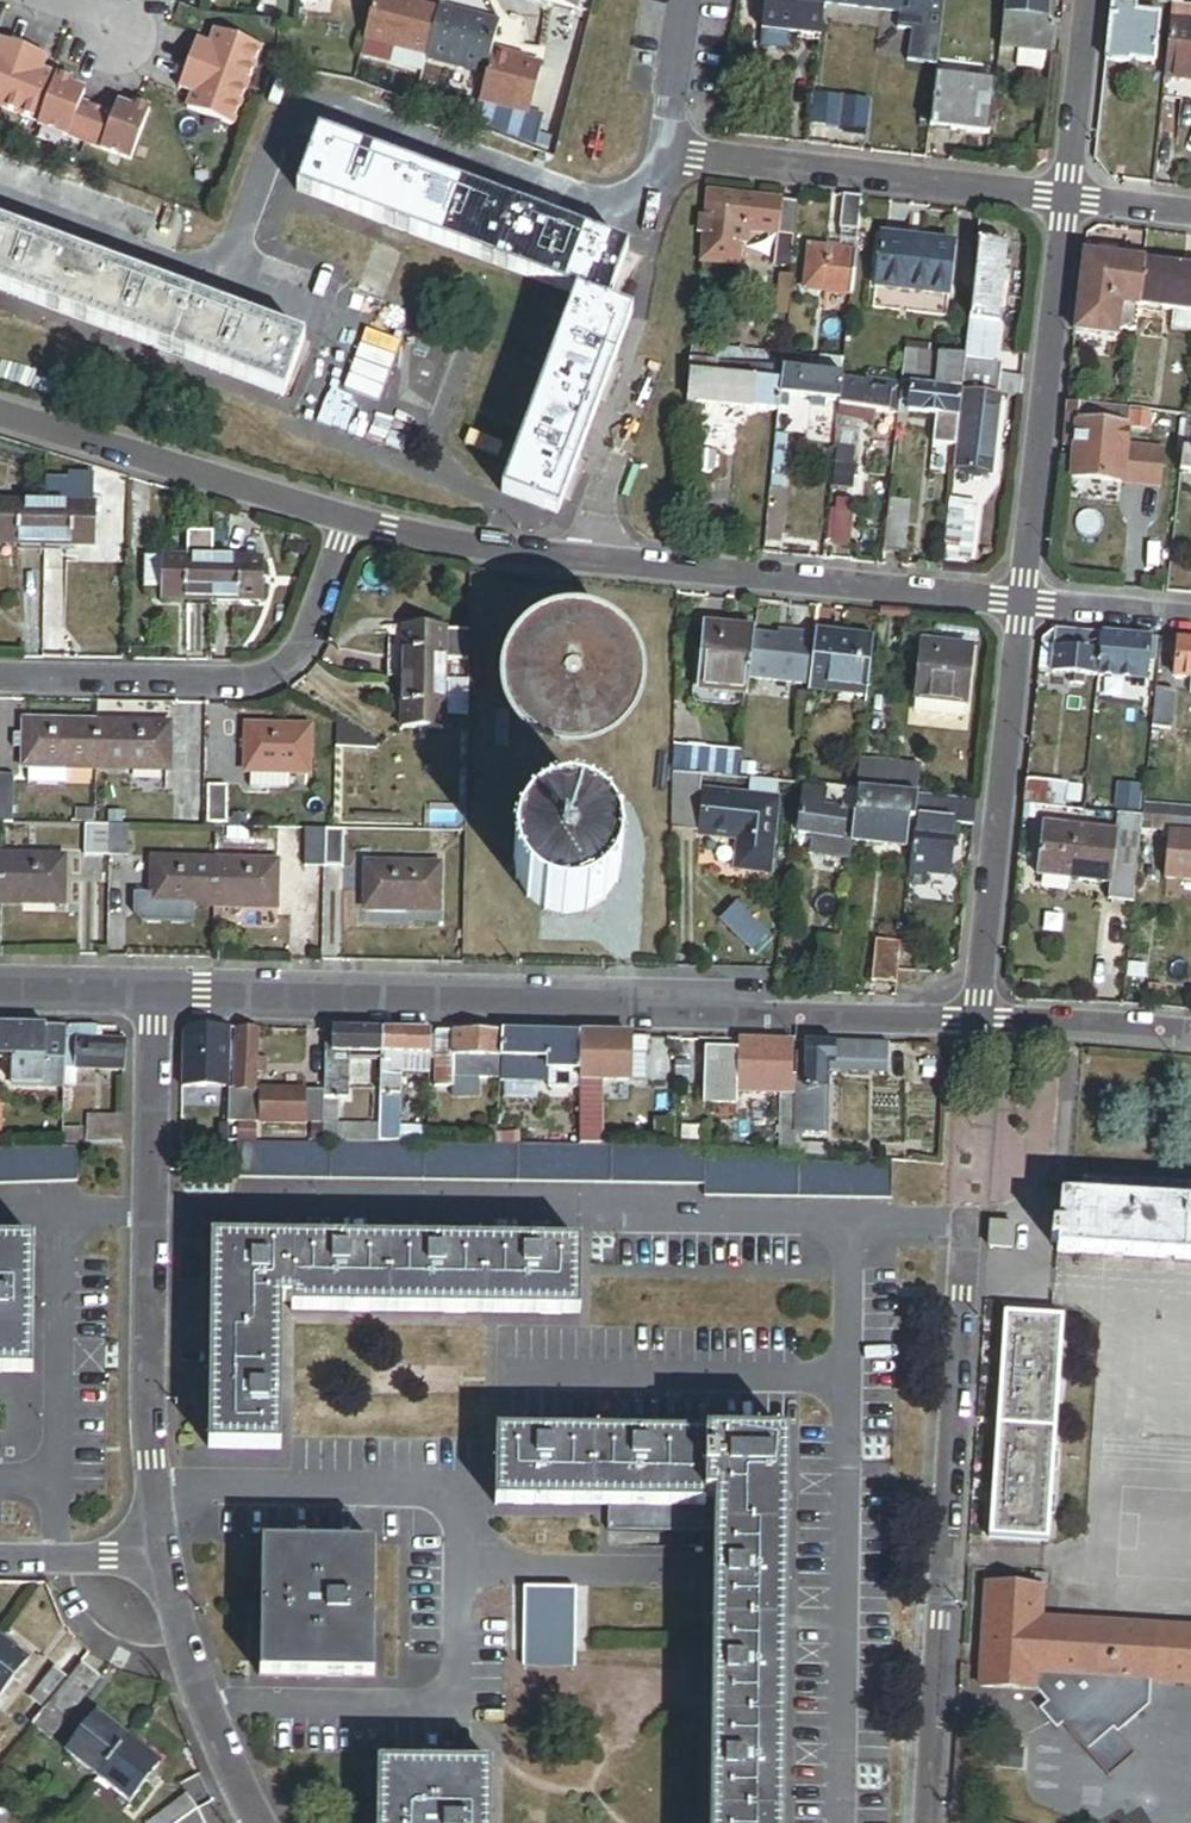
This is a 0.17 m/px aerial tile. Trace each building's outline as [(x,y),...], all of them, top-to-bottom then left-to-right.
[(440,12),(393,0),(377,0),(367,37),(429,53),(440,12)] [(543,1),(578,9),(581,0),(543,0),(543,1)] [(824,0),(767,0),(763,29),(764,30),(789,32),(820,36),(824,5),(824,0)] [(824,5),(885,12),(917,16),(930,18),(931,13),(932,0),(824,0),(824,5)] [(931,13),(945,14),(947,0),(932,0),(931,13)] [(1001,49),(1058,55),(1062,21),(1049,19),(1051,0),(1006,0),(1001,49)] [(1182,8),(1183,0),(1157,0),(1157,5),(1172,7),(1182,8)] [(1136,3),(1113,1),(1106,63),(1129,66),(1130,63),(1154,65),(1159,17),(1135,14),(1136,3)] [(1182,8),(1172,7),(1164,77),(1190,80),(1190,27),(1189,26),(1190,10),(1182,8)] [(494,53),(500,28),(460,17),(461,13),(441,8),(440,12),(429,53),(428,57),(489,73),(494,53)] [(917,16),(885,12),(883,28),(915,32),(917,16)] [(789,32),(764,30),(762,48),(787,51),(789,32)] [(195,49),(182,84),(196,89),(194,95),(188,110),(234,127),(262,49),(217,32),(211,47),(209,54),(195,49)] [(198,42),(195,49),(209,54),(211,47),(198,42)] [(3,109),(25,50),(7,44),(2,57),(0,57),(0,108),(3,109)] [(42,56),(25,50),(3,109),(41,123),(58,77),(44,72),(37,70),(42,56)] [(527,117),(541,65),(494,53),(489,73),(476,124),(554,152),(561,126),(527,117)] [(49,59),(42,56),(37,70),(44,72),(49,59)] [(74,83),(58,77),(41,123),(40,127),(86,144),(98,111),(82,105),(86,93),(72,88),(74,83)] [(937,77),(931,128),(989,136),(996,84),(937,77)] [(196,89),(182,84),(180,90),(194,95),(196,89)] [(813,101),(810,132),(839,135),(839,133),(842,106),(842,104),(813,101)] [(114,117),(98,111),(86,144),(132,161),(151,111),(134,105),(132,111),(118,106),(114,117)] [(867,109),(842,106),(839,133),(865,136),(867,109)] [(1020,128),(1018,146),(1028,148),(1030,129),(1020,128)] [(576,296),(606,308),(627,252),(317,137),(297,193),(576,296)] [(1049,154),(1036,153),(1034,169),(1048,163),(1049,154)] [(709,216),(703,215),(702,229),(705,235),(702,260),(743,265),(747,232),(797,238),(800,204),(712,194),(709,216)] [(863,199),(843,197),(840,230),(841,231),(859,233),(863,199)] [(0,229),(0,292),(284,398),(305,342),(0,229)] [(859,233),(841,231),(839,242),(826,240),(825,252),(857,256),(859,233)] [(912,293),(918,241),(881,237),(875,289),(912,293)] [(954,245),(918,241),(912,293),(949,297),(954,245)] [(1008,249),(978,245),(970,324),(1000,328),(1008,249)] [(804,291),(852,297),(857,256),(825,252),(808,251),(804,291)] [(1140,309),(1146,264),(1084,257),(1075,334),(1116,339),(1117,333),(1137,335),(1140,309)] [(1146,264),(1140,309),(1172,313),(1190,316),(1190,270),(1146,264)] [(632,317),(606,308),(576,296),(502,495),(559,516),(632,317)] [(1172,313),(1170,331),(1190,333),(1190,316),(1172,313)] [(784,358),(692,346),(691,363),(716,365),(783,373),(784,358)] [(907,348),(906,355),(929,357),(929,350),(907,348)] [(906,355),(903,386),(962,392),(965,361),(929,357),(906,355)] [(845,366),(784,358),(783,373),(843,379),(845,366)] [(965,361),(962,392),(1000,396),(1003,365),(965,361)] [(716,365),(691,363),(688,398),(713,400),(716,365)] [(783,373),(716,365),(713,400),(750,404),(750,409),(779,412),(780,398),(783,373)] [(843,379),(783,373),(780,398),(788,399),(811,401),(824,403),(841,404),(843,379)] [(903,386),(843,379),(841,404),(840,409),(878,413),(887,414),(900,416),(900,412),(903,386)] [(962,392),(903,386),(900,412),(938,416),(935,445),(956,448),(957,435),(962,392)] [(1000,396),(962,392),(957,435),(969,436),(965,471),(990,473),(994,439),(995,439),(1000,396)] [(713,400),(688,398),(688,403),(750,409),(750,404),(713,400)] [(788,399),(780,398),(779,412),(771,489),(782,490),(790,404),(787,404),(788,399)] [(1130,411),(1066,404),(1062,450),(1124,456),(1125,448),(1149,450),(1152,421),(1129,419),(1130,411)] [(840,409),(839,418),(877,422),(878,413),(840,409)] [(882,459),(895,461),(900,416),(887,414),(882,459)] [(1187,416),(1183,453),(1190,454),(1190,442),(1190,416),(1187,416)] [(1183,453),(1180,476),(1190,477),(1190,442),(1190,454),(1183,453)] [(905,556),(910,504),(891,502),(885,554),(905,556)] [(975,506),(950,503),(944,558),(969,560),(975,506)] [(46,546),(47,506),(0,505),(0,545),(46,546)] [(47,506),(46,546),(95,547),(96,507),(47,506)] [(852,549),(855,518),(829,515),(825,546),(852,549)] [(214,561),(214,538),(194,538),(193,560),(214,561)] [(164,560),(148,560),(147,589),(164,590),(164,560)] [(163,601),(213,601),(214,561),(193,560),(164,560),(164,590),(163,601)] [(214,561),(213,601),(262,602),(263,562),(214,561)] [(755,636),(756,632),(705,626),(698,693),(749,698),(750,680),(755,636)] [(443,680),(444,631),(389,630),(388,679),(403,680),(443,680)] [(1042,640),(1039,674),(1098,679),(1102,635),(1055,630),(1042,640)] [(778,631),(778,639),(795,640),(796,633),(778,631)] [(750,680),(810,687),(815,636),(815,635),(796,633),(795,640),(778,639),(755,636),(750,680)] [(1102,635),(1098,679),(1144,684),(1148,640),(1102,635)] [(874,643),(815,636),(810,687),(809,688),(869,694),(874,643)] [(1178,642),(1174,678),(1190,680),(1190,643),(1178,642)] [(964,721),(971,653),(921,648),(914,715),(964,721)] [(581,657),(574,656),(567,656),(560,658),(553,661),(548,665),(543,670),(540,676),(537,683),(536,690),(537,696),(538,703),(541,709),(545,715),(551,720),(557,723),(563,726),(570,727),(576,727),(583,725),(590,722),(595,718),(600,713),(604,708),(606,701),(607,694),(607,687),(606,680),(603,674),(599,668),(594,663),(588,660),(581,657)] [(443,680),(403,680),(402,729),(443,730),(443,680)] [(1177,693),(1156,690),(1152,729),(1172,732),(1177,693)] [(96,770),(97,725),(25,723),(24,768),(28,768),(67,769),(96,770)] [(171,726),(97,725),(96,770),(170,771),(171,726)] [(251,774),(291,774),(310,775),(310,730),(248,729),(247,774),(251,774)] [(689,748),(675,747),(674,773),(687,775),(689,748)] [(742,753),(689,748),(687,775),(702,776),(740,779),(742,753)] [(823,757),(820,787),(828,788),(857,791),(861,760),(823,757)] [(1074,778),(1087,779),(1090,759),(1076,757),(1074,778)] [(919,766),(861,760),(857,791),(916,797),(919,766)] [(67,769),(28,768),(27,785),(66,786),(67,769)] [(687,775),(674,773),(673,833),(740,840),(738,869),(770,872),(777,801),(771,801),(746,798),(700,794),(702,776),(687,775)] [(290,790),(291,774),(251,774),(251,790),(290,790)] [(12,825),(13,776),(0,776),(0,824),(12,825)] [(1068,786),(1027,781),(1024,804),(1066,809),(1068,786)] [(772,787),(747,785),(746,798),(771,801),(772,787)] [(228,825),(228,787),(207,787),(207,825),(228,825)] [(852,843),(857,791),(828,788),(827,793),(806,791),(801,836),(814,838),(813,849),(821,850),(820,856),(850,860),(852,843)] [(916,797),(857,791),(852,843),(906,848),(909,820),(913,820),(916,797)] [(950,879),(955,827),(973,829),(976,803),(916,797),(913,820),(907,888),(928,890),(929,877),(950,879)] [(1144,806),(1143,818),(1172,821),(1190,823),(1190,811),(1144,806)] [(582,810),(575,809),(570,808),(560,809),(550,811),(540,815),(532,821),(525,829),(518,838),(515,848),(513,858),(513,869),(515,879),(520,889),(526,898),(533,905),(542,911),(553,915),(563,916),(573,916),(584,914),(593,910),(602,903),(610,896),(616,886),(619,876),(621,866),(621,856),(619,846),(614,835),(608,827),(601,820),(592,814),(582,810)] [(1143,818),(1118,815),(1116,833),(1044,825),(1038,878),(1110,886),(1109,901),(1133,904),(1143,818)] [(1172,821),(1165,880),(1190,883),(1190,823),(1172,821)] [(110,827),(85,826),(84,857),(109,857),(110,827)] [(125,858),(126,827),(110,827),(109,857),(125,858)] [(304,868),(324,869),(324,831),(305,831),(304,868)] [(344,832),(324,831),(324,869),(343,869),(344,832)] [(64,862),(2,861),(1,905),(63,906),(64,862)] [(215,910),(216,864),(153,863),(152,909),(215,910)] [(277,865),(216,864),(215,910),(276,911),(277,865)] [(440,870),(366,868),(365,914),(439,915),(440,870)] [(871,983),(897,986),(901,945),(876,942),(871,983)] [(0,1027),(0,1063),(13,1063),(13,1072),(25,1072),(26,1064),(65,1064),(66,1029),(0,1027)] [(65,1064),(65,1068),(125,1069),(126,1043),(95,1042),(95,1029),(66,1029),(65,1064)] [(256,1031),(236,1030),(235,1091),(235,1093),(254,1094),(254,1092),(255,1075),(255,1063),(256,1031)] [(381,1032),(324,1030),(323,1093),(323,1100),(347,1100),(347,1055),(380,1057),(381,1032)] [(430,1035),(381,1032),(380,1057),(380,1074),(401,1075),(429,1076),(430,1035)] [(500,1036),(436,1034),(435,1089),(453,1089),(453,1079),(454,1059),(500,1060),(500,1036)] [(580,1037),(500,1036),(500,1060),(499,1080),(499,1085),(547,1086),(547,1092),(579,1092),(579,1090),(579,1080),(580,1037)] [(629,1038),(580,1037),(579,1080),(594,1081),(602,1081),(628,1081),(628,1055),(629,1038)] [(628,1055),(646,1055),(646,1038),(629,1038),(628,1055)] [(793,1043),(740,1041),(739,1051),(739,1053),(719,1052),(718,1092),(738,1092),(783,1093),(781,1154),(795,1154),(795,1130),(796,1091),(796,1086),(792,1086),(793,1043)] [(797,1056),(796,1086),(796,1091),(828,1091),(828,1074),(828,1066),(834,1066),(834,1044),(805,1043),(804,1056),(797,1056)] [(739,1053),(739,1051),(706,1050),(705,1105),(738,1106),(738,1092),(718,1092),(719,1052),(739,1053)] [(646,1055),(628,1055),(628,1081),(645,1082),(646,1055)] [(500,1060),(454,1059),(453,1079),(499,1080),(500,1060)] [(25,1072),(13,1072),(12,1087),(65,1088),(65,1068),(65,1064),(26,1064),(25,1072)] [(380,1074),(379,1143),(399,1144),(400,1127),(401,1075),(380,1074)] [(594,1081),(579,1080),(579,1090),(594,1091),(594,1081)] [(602,1081),(594,1081),(594,1091),(602,1091),(602,1081)] [(235,1091),(228,1090),(227,1123),(322,1126),(323,1103),(323,1100),(323,1093),(254,1092),(254,1094),(235,1093),(235,1091)] [(579,1090),(579,1092),(578,1121),(601,1121),(602,1091),(594,1091),(579,1090)] [(796,1091),(795,1130),(827,1131),(828,1091),(796,1091)] [(337,1103),(323,1103),(322,1126),(322,1143),(336,1143),(337,1103)] [(91,1145),(123,1145),(124,1119),(92,1119),(91,1145)] [(601,1121),(578,1121),(578,1144),(600,1145),(601,1121)] [(428,1128),(400,1127),(399,1144),(428,1144),(428,1128)] [(84,1130),(64,1130),(64,1146),(84,1146),(84,1130)] [(331,1145),(237,1144),(237,1179),(331,1180),(331,1145)] [(331,1145),(331,1180),(423,1182),(424,1147),(331,1145)] [(517,1183),(518,1147),(424,1145),(424,1147),(423,1182),(517,1183)] [(0,1151),(0,1187),(81,1184),(80,1149),(0,1151)] [(1061,1229),(1060,1244),(1059,1253),(1190,1261),(1190,1185),(1085,1179),(1084,1200),(1063,1199),(1061,1229)] [(1015,1226),(992,1225),(990,1248),(1013,1250),(1015,1226)] [(1060,1244),(1061,1229),(1053,1229),(1052,1243),(1060,1244)] [(581,1246),(212,1242),(210,1450),(282,1450),(283,1305),(295,1305),(295,1314),(581,1318),(581,1246)] [(0,1243),(0,1375),(35,1375),(35,1243),(0,1243)] [(1063,1320),(1006,1316),(992,1538),(1049,1542),(1063,1320)] [(789,1440),(498,1435),(497,1507),(611,1509),(610,1534),(716,1536),(711,1822),(784,1822),(789,1440)] [(377,1547),(264,1545),(262,1677),(375,1679),(377,1547)] [(988,1586),(982,1688),(1036,1691),(1037,1675),(1190,1684),(1190,1629),(1040,1620),(1042,1589),(988,1586)] [(0,1642),(0,1698),(27,1663),(0,1642)] [(101,1677),(82,1664),(69,1681),(47,1712),(65,1726),(101,1677)] [(32,1701),(47,1712),(69,1681),(55,1671),(32,1701)] [(99,1781),(129,1742),(97,1718),(67,1757),(99,1781)] [(160,1765),(129,1742),(99,1781),(130,1804),(160,1765)] [(379,1766),(378,1822),(491,1822),(492,1768),(379,1766)] [(197,1809),(187,1796),(150,1822),(179,1822),(197,1809)] [(197,1809),(179,1822),(207,1822),(197,1809)]
